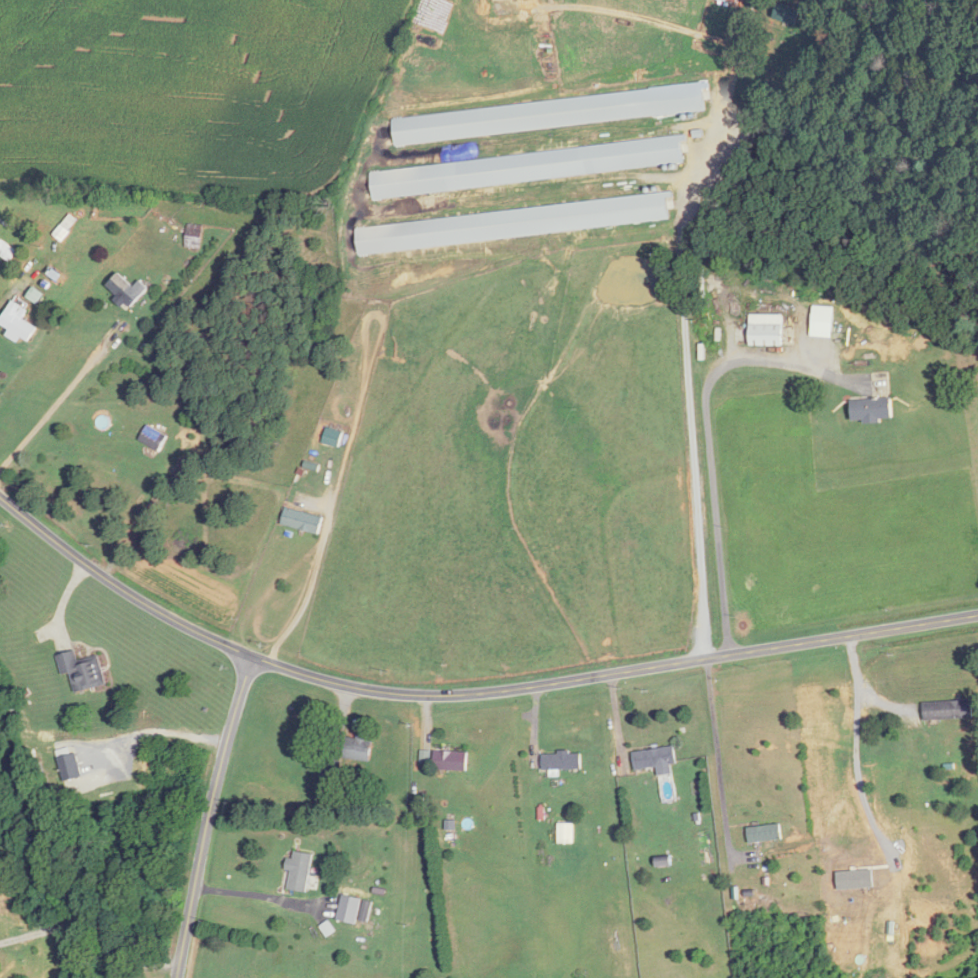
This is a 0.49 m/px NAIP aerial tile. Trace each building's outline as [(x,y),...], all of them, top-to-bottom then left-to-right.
[(772,17),(795,25),(801,10),(778,1),(772,17)] [(688,167),(685,135),(609,142),(607,122),(710,112),(708,86),(391,116),(394,146),(520,134),(523,157),(373,171),(375,188),(373,188),(374,196),(688,167)] [(358,254),(671,221),(670,210),(676,209),(674,194),(355,227),(358,254)] [(75,224),(67,218),(54,234),(62,240),(75,224)] [(205,225),(188,223),(185,248),(201,250),(205,225)] [(129,307),(149,289),(141,280),(133,287),(119,272),(106,283),(129,307)] [(32,342),(40,327),(24,318),(30,309),(13,299),(0,322),(0,323),(32,342)] [(750,347),(784,347),(784,315),(750,315),(750,347)] [(851,399),(851,421),(893,421),(893,399),(851,399)] [(169,437),(149,424),(139,439),(158,452),(169,437)] [(322,513),(284,513),(284,531),(322,531),(322,513)] [(100,656),(78,661),(76,651),(58,656),(62,675),(71,673),(75,692),(106,685),(100,656)] [(923,702),(924,719),(974,718),(973,701),(923,702)] [(369,762),(371,738),(347,735),(344,759),(369,762)] [(658,767),(659,776),(673,774),(672,764),(677,764),(675,746),(633,752),(635,770),(658,767)] [(467,751),(433,751),(433,770),(467,770),(467,751)] [(542,770),(582,770),(582,754),(542,754),(542,770)] [(749,843),(782,840),(781,824),(748,828),(749,843)] [(313,855),(291,852),(289,872),(291,872),(288,891),(308,893),(313,855)]
